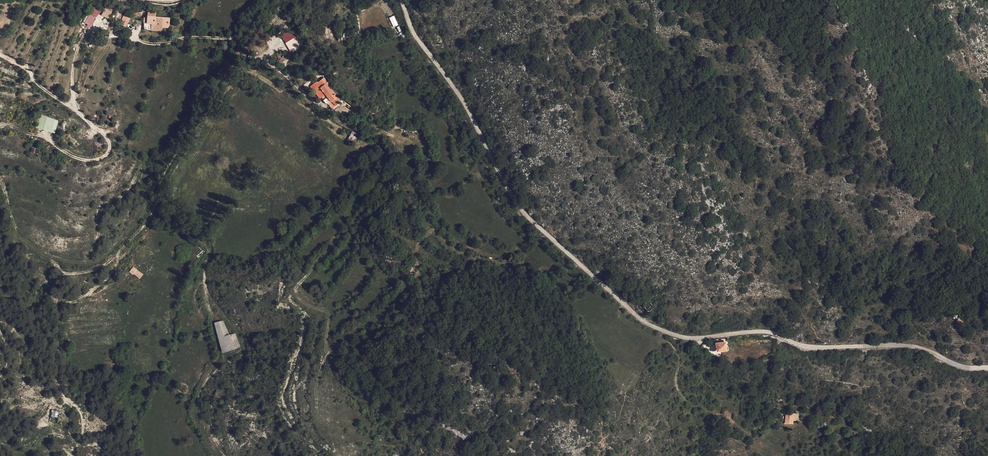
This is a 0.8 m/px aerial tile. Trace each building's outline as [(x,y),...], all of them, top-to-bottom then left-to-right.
[(91,26),(98,10),(92,7),(85,23),(91,26)] [(104,7),(101,16),(109,19),(112,10),(104,7)] [(151,26),(170,24),(169,17),(154,17),(154,12),(146,12),(147,26),(151,26)] [(124,15),(120,24),(125,27),(130,19),(124,15)] [(394,15),(389,18),(393,27),(398,25),(394,15)] [(170,27),(170,24),(151,26),(151,30),(151,33),(162,33),(162,28),(170,27)] [(303,47),(299,42),(288,49),(292,55),(303,47)] [(307,85),(317,97),(323,92),(317,85),(324,80),(325,79),(321,75),(315,80),(314,79),(307,85)] [(335,94),(324,80),(317,85),(323,92),(329,99),(325,102),(330,108),(340,100),(335,94)] [(39,115),(36,128),(55,133),(58,119),(39,115)] [(354,142),(358,134),(352,131),(348,139),(354,142)] [(134,266),(129,272),(133,275),(134,274),(140,278),(143,274),(137,270),(137,269),(134,266)] [(226,336),(223,321),(216,323),(222,352),(229,350),(226,336)] [(237,334),(226,336),(229,350),(240,348),(237,334)] [(726,351),(725,342),(716,343),(718,352),(726,351)] [(793,425),(793,415),(784,415),(784,425),(793,425)]
